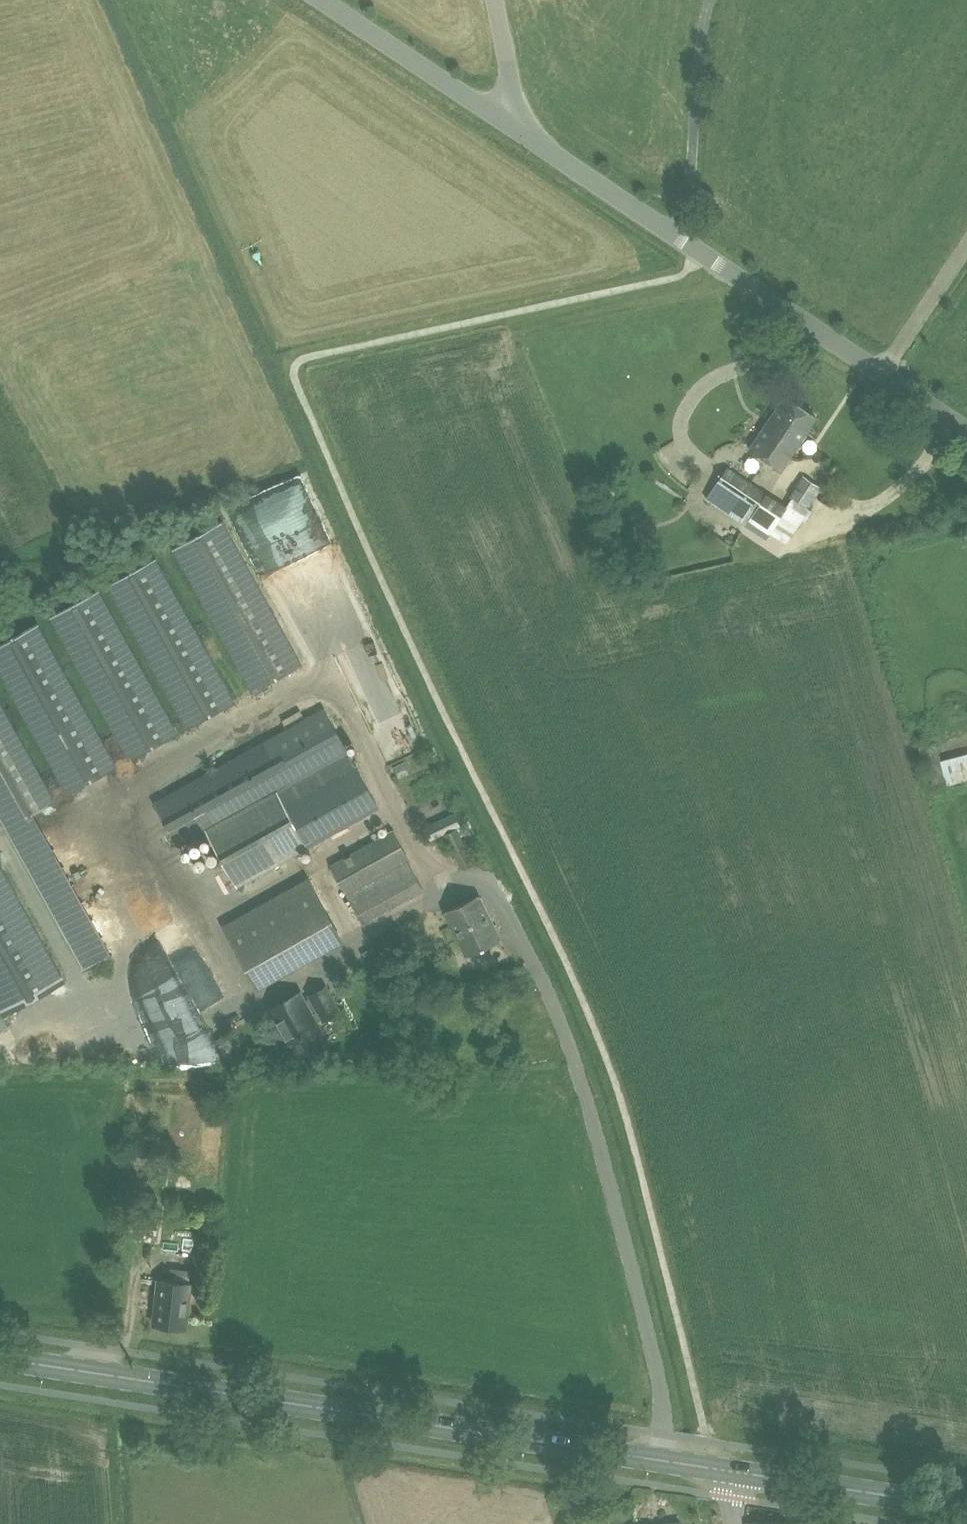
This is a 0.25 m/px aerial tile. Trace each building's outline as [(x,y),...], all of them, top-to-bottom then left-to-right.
[(785,396),(750,449),(768,461),(804,408),(785,396)] [(804,408),(768,461),(782,470),(817,417),(804,408)] [(710,493),(705,499),(712,504),(726,513),(731,507),(734,509),(752,483),(727,466),(710,493)] [(752,483),(734,509),(770,534),(772,532),(787,543),(810,508),(808,507),(822,487),(803,475),(789,496),(792,498),(787,506),(752,483)] [(255,513),(264,535),(285,527),(282,519),(293,515),(287,501),(255,513)] [(222,521),(174,547),(253,691),(301,665),(222,521)] [(633,522),(625,535),(638,542),(645,530),(633,522)] [(235,701),(156,556),(144,563),(108,582),(187,727),(235,701)] [(50,614),(129,758),(177,732),(98,588),(50,614)] [(38,621),(0,642),(0,666),(68,791),(116,765),(38,621)] [(0,699),(0,819),(5,828),(56,800),(0,699)] [(379,807),(343,743),(324,707),(151,803),(175,847),(203,831),(235,887),(379,807)] [(918,746),(927,788),(946,784),(964,780),(966,779),(966,754),(941,760),(936,741),(931,742),(918,746)] [(433,839),(444,834),(457,827),(463,824),(456,810),(426,825),(433,839)] [(457,827),(444,834),(462,870),(475,863),(457,827)] [(348,893),(408,861),(391,831),(332,865),(348,893)] [(408,861),(348,893),(363,921),(423,888),(408,861)] [(0,866),(0,1011),(3,1016),(64,982),(0,866)] [(220,927),(257,992),(343,943),(307,878),(220,927)] [(478,895),(446,911),(468,956),(501,940),(478,895)] [(199,983),(214,974),(204,959),(213,954),(189,916),(167,931),(199,983)] [(341,979),(382,955),(371,937),(331,960),(341,979)] [(292,1052),(294,1056),(324,1039),(315,1022),(321,1018),(322,1019),(338,1011),(330,996),(325,987),(309,995),(318,1012),(312,1016),(299,992),(268,1009),(279,1030),(292,1052)] [(161,1167),(163,1144),(129,1140),(127,1163),(161,1167)] [(155,1206),(156,1193),(141,1191),(139,1204),(155,1206)] [(159,1279),(154,1323),(185,1327),(190,1283),(159,1279)]
